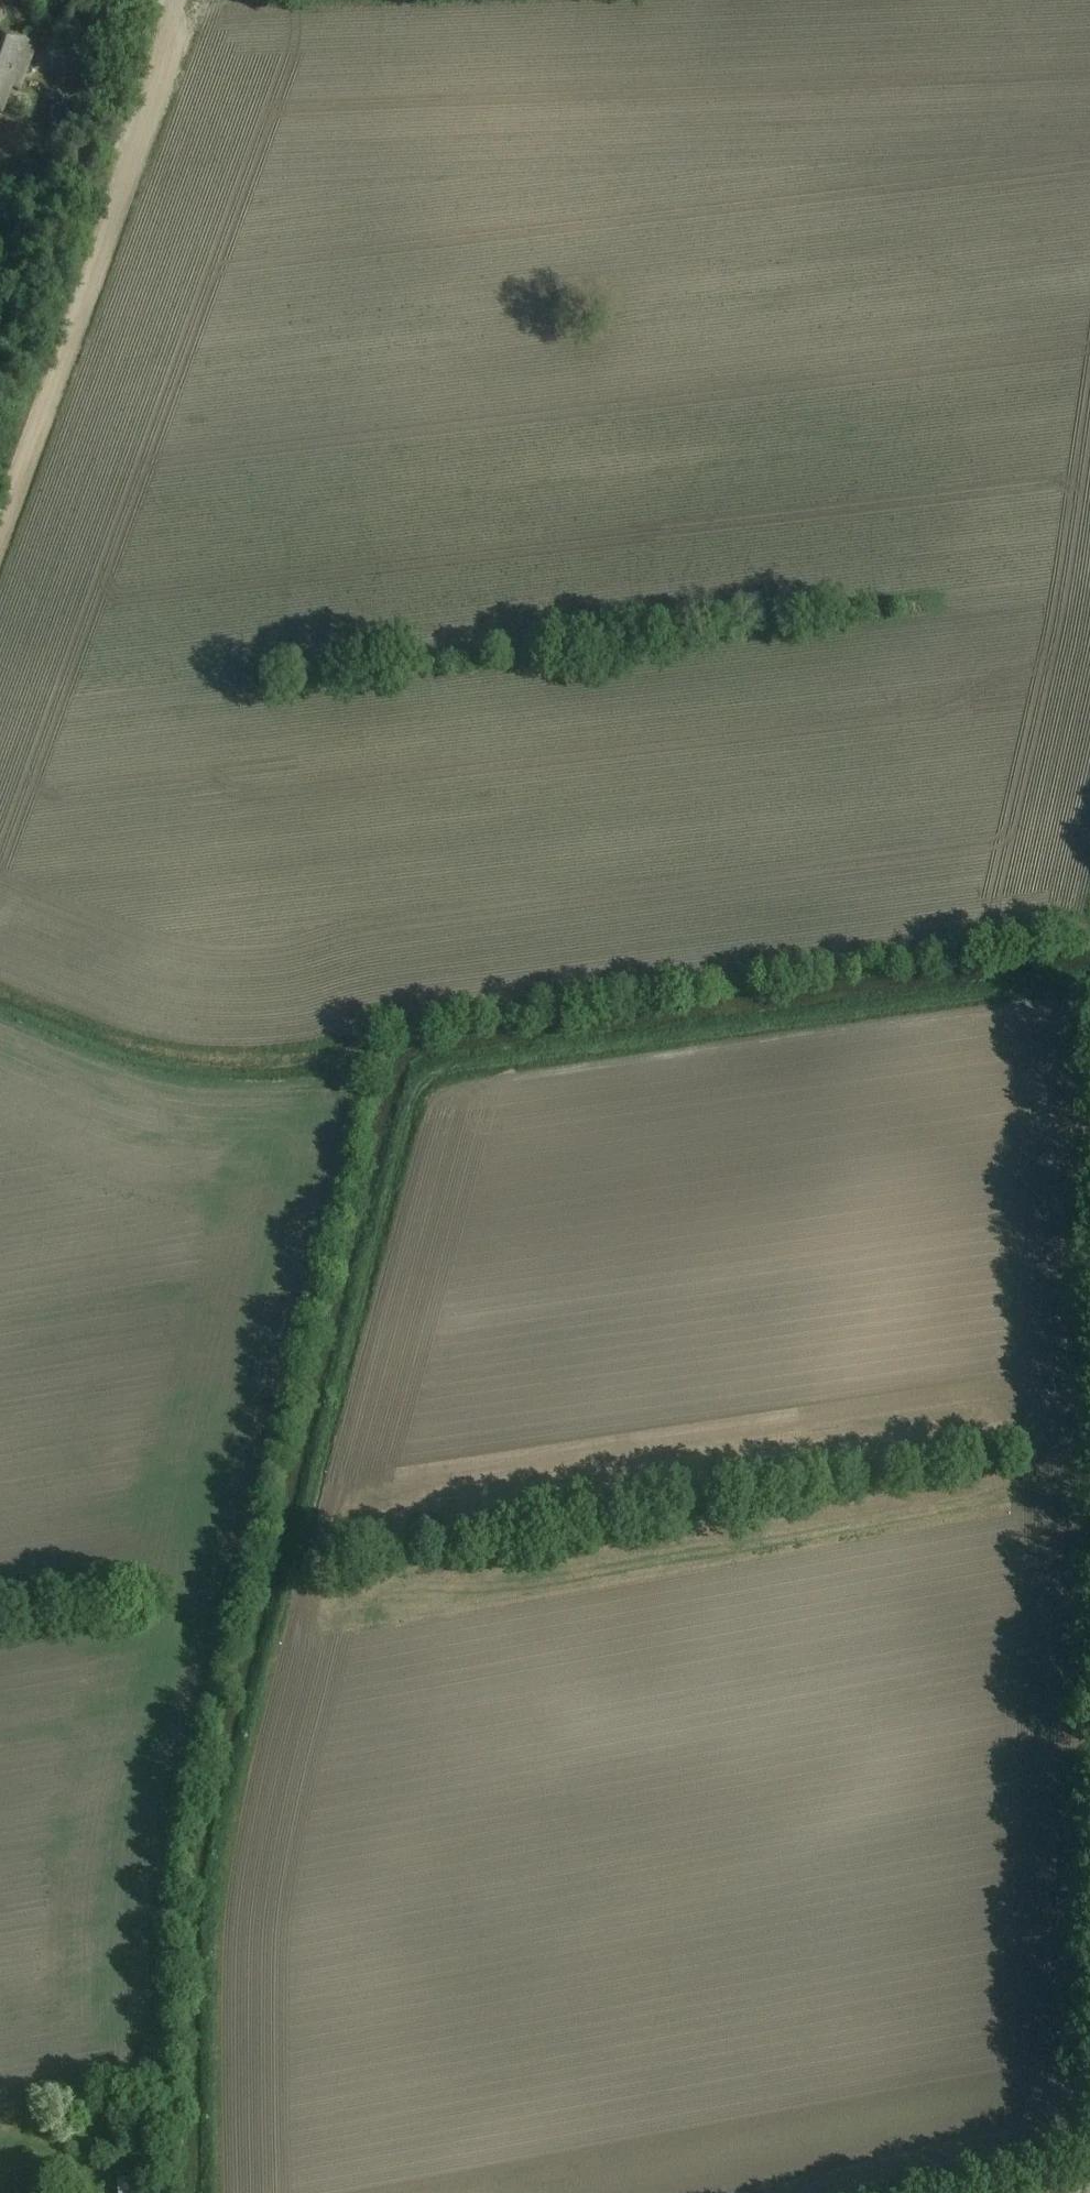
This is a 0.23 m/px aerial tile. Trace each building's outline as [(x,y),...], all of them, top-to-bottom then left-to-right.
[(9,92),(17,94),(32,50),(0,39),(0,116),(9,92)]
